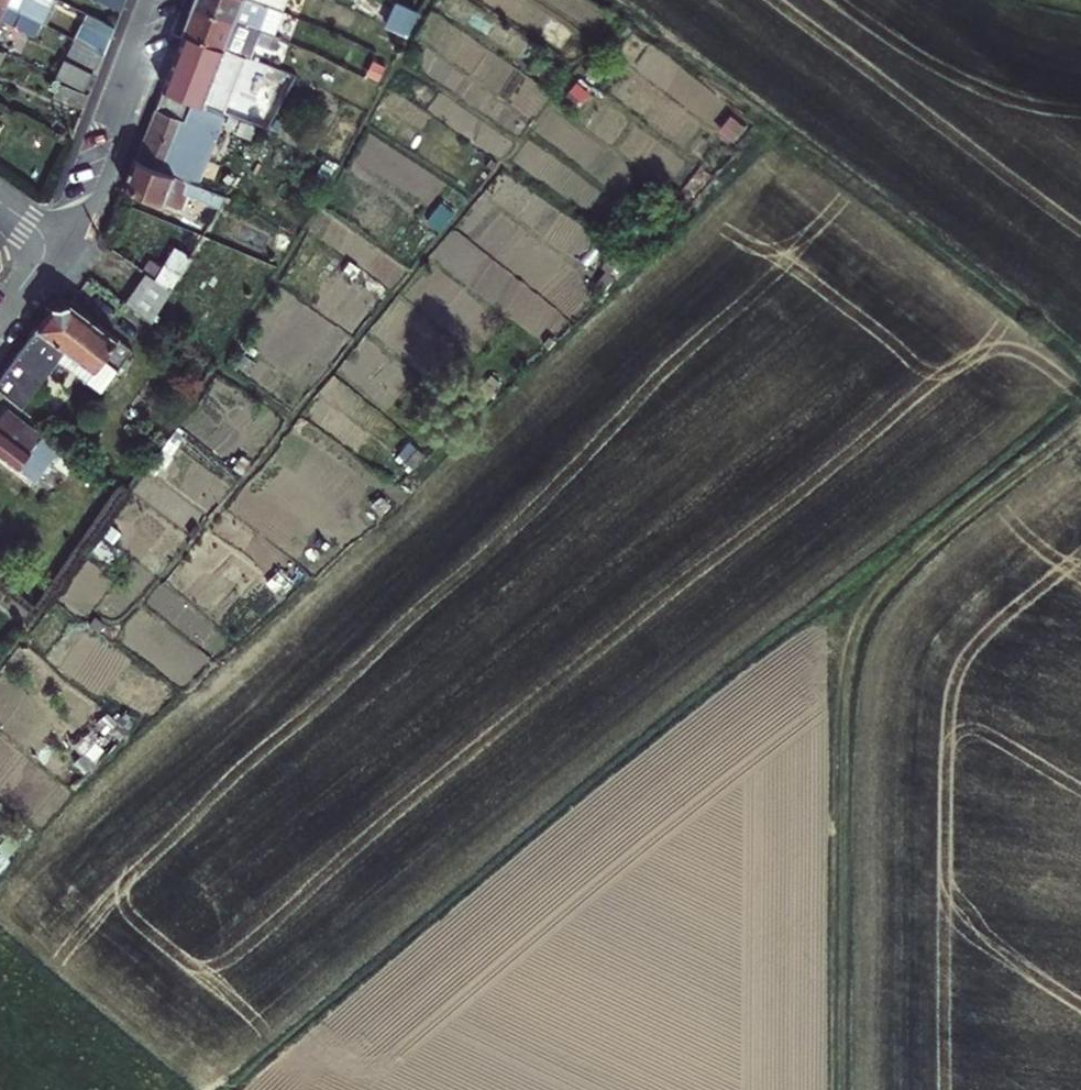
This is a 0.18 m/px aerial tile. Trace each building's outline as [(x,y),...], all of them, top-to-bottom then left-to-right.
[(24,14),(31,0),(0,0),(0,2),(24,14)] [(193,17),(259,42),(277,49),(286,22),(229,0),(199,0),(193,17)] [(286,22),(295,0),(229,0),(286,22)] [(0,2),(0,49),(6,51),(24,14),(0,2)] [(114,29),(88,15),(75,40),(77,42),(104,55),(114,29)] [(193,17),(183,42),(248,68),(259,42),(193,17)] [(77,42),(71,54),(97,67),(104,55),(77,42)] [(184,54),(166,98),(207,114),(222,66),(184,54)] [(68,60),(59,79),(86,93),(95,73),(68,60)] [(83,108),(87,97),(58,86),(53,96),(83,108)] [(136,170),(197,194),(225,125),(164,101),(136,170)] [(135,170),(125,196),(183,219),(188,205),(224,219),(228,207),(197,194),(136,170),(135,170)] [(156,289),(149,283),(127,313),(154,332),(193,266),(176,256),(156,289)] [(25,419),(62,370),(105,402),(134,360),(71,313),(58,314),(0,392),(0,397),(25,419)] [(39,493),(68,456),(57,447),(51,453),(10,423),(0,435),(0,464),(39,493)]
